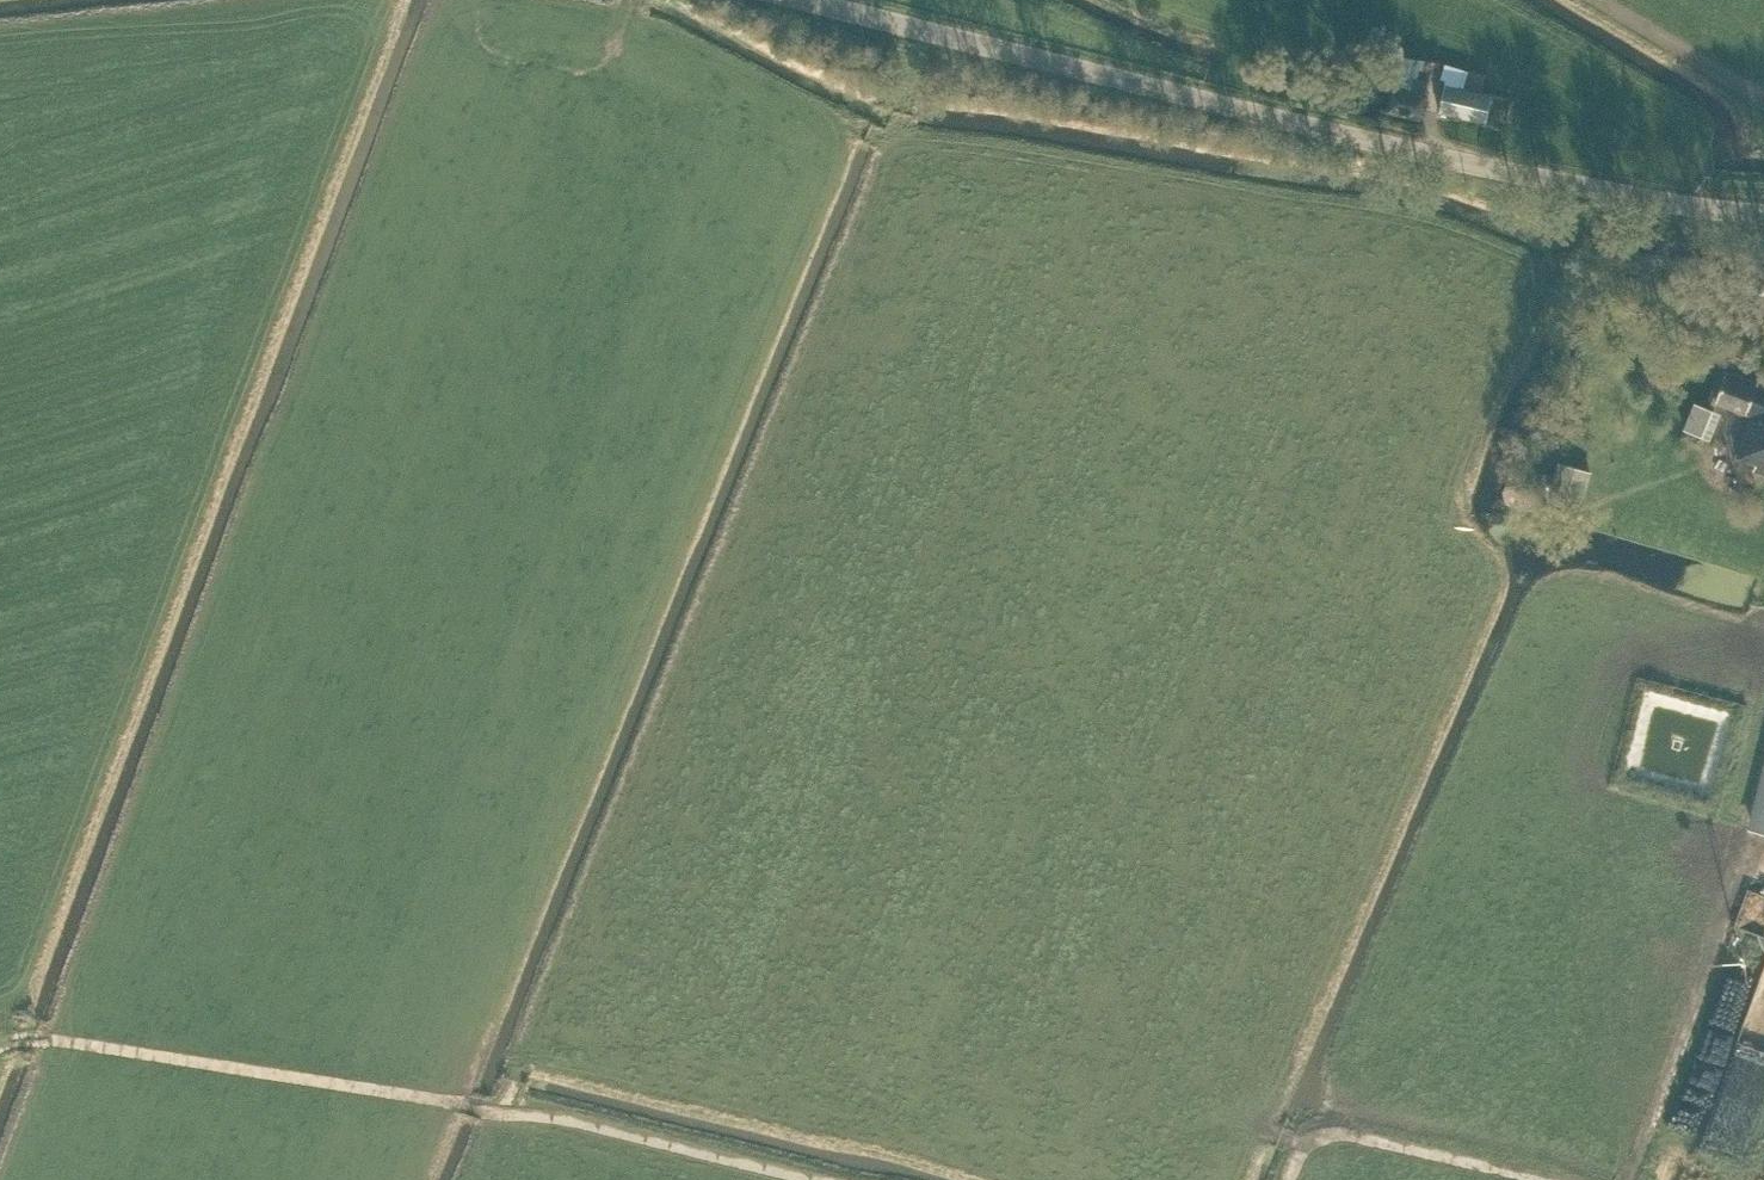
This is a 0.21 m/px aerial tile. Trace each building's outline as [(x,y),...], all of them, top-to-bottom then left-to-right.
[(1439,112),(1501,127),(1508,99),(1492,95),(1481,92),(1485,76),(1444,64),(1440,79),(1446,81),(1445,84),(1439,112)] [(1737,456),(1756,463),(1754,469),(1763,473),(1763,385),(1758,383),(1727,371),(1715,401),(1752,415),(1737,456)] [(1687,426),(1705,433),(1717,402),(1698,395),(1687,426)] [(1592,472),(1558,462),(1554,475),(1543,472),(1540,481),(1551,485),(1548,495),(1582,505),(1592,472)] [(1748,828),(1763,832),(1763,765),(1748,828)] [(1763,1108),(1763,1057),(1731,1050),(1711,1140),(1755,1150),(1763,1108)]
